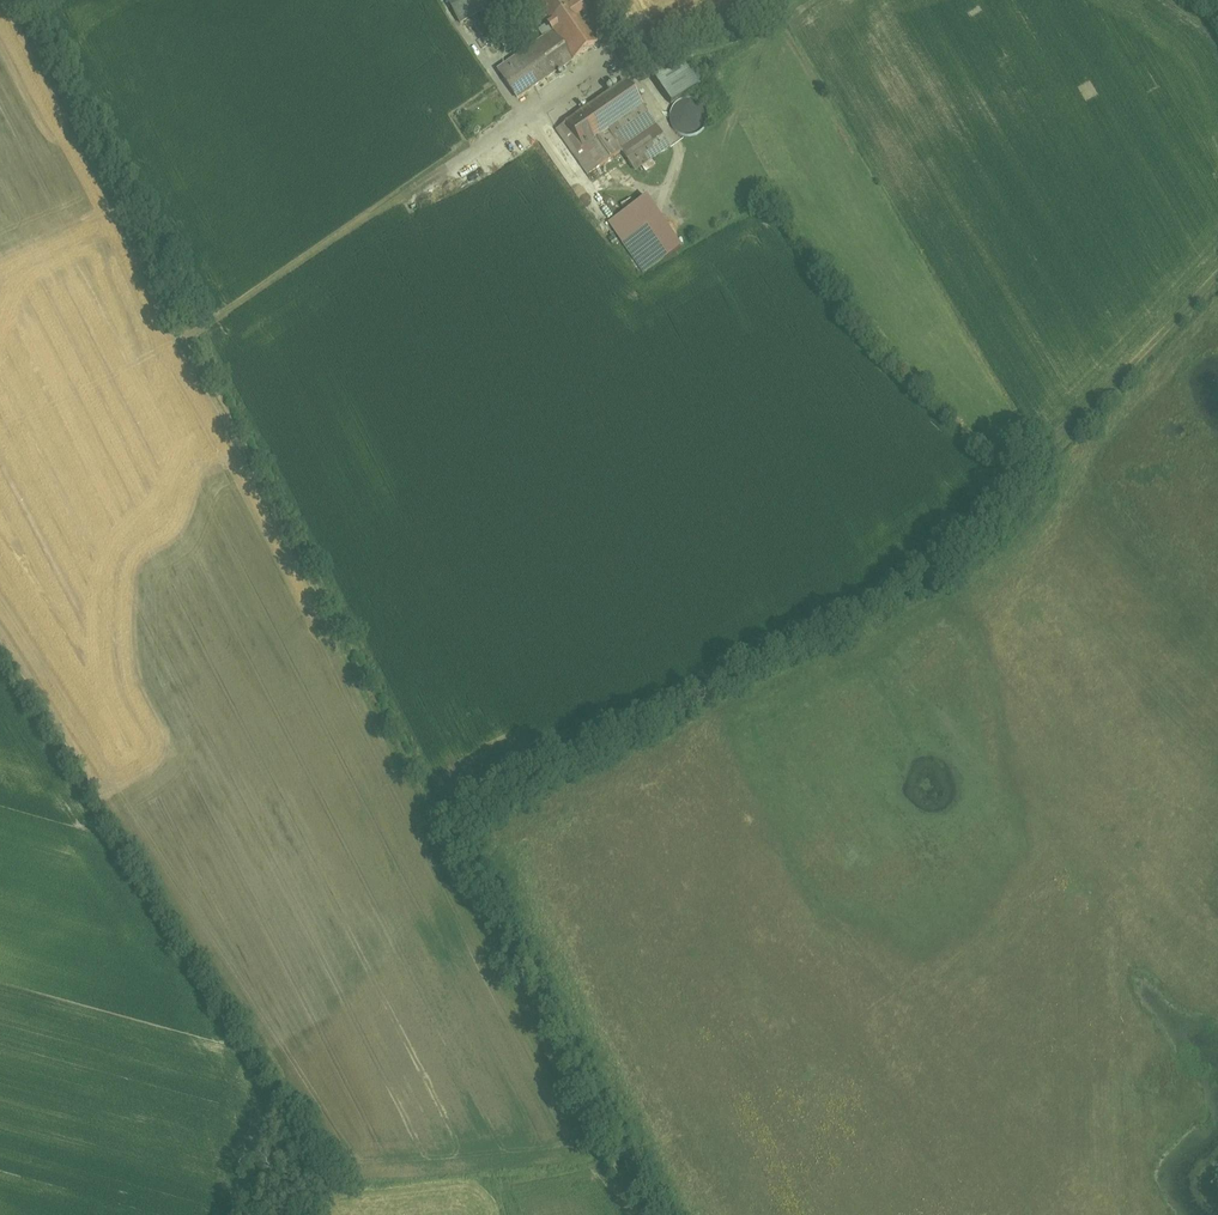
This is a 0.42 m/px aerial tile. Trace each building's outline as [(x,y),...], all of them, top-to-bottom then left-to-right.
[(461,23),(502,0),(448,0),(461,23)] [(570,0),(532,0),(554,32),(580,15),(570,0)] [(519,20),(511,9),(500,16),(508,28),(519,20)] [(554,32),(499,70),(518,98),(599,42),(580,15),(554,32)] [(618,23),(610,28),(616,37),(624,32),(618,23)] [(626,42),(622,45),(629,56),(633,53),(626,42)] [(678,54),(651,73),(672,104),(699,85),(678,54)] [(671,146),(626,82),(557,129),(589,175),(623,151),(636,170),(671,146)] [(691,100),(689,100),(686,100),(683,101),(680,102),(678,104),(676,106),(675,108),(674,109),(673,111),(672,114),(671,116),(671,118),(671,121),(672,123),(673,125),(674,128),(676,130),(677,131),(678,132),(680,133),(682,135),(685,135),(687,136),(690,136),(694,135),(697,134),(700,133),(702,131),(704,129),(705,127),(706,124),(707,123),(707,121),(707,119),(707,117),(707,115),(707,113),(706,111),(705,108),(703,106),(700,103),(698,102),(696,101),(694,100),(691,100)] [(644,229),(624,243),(644,273),(664,259),(644,229)]
